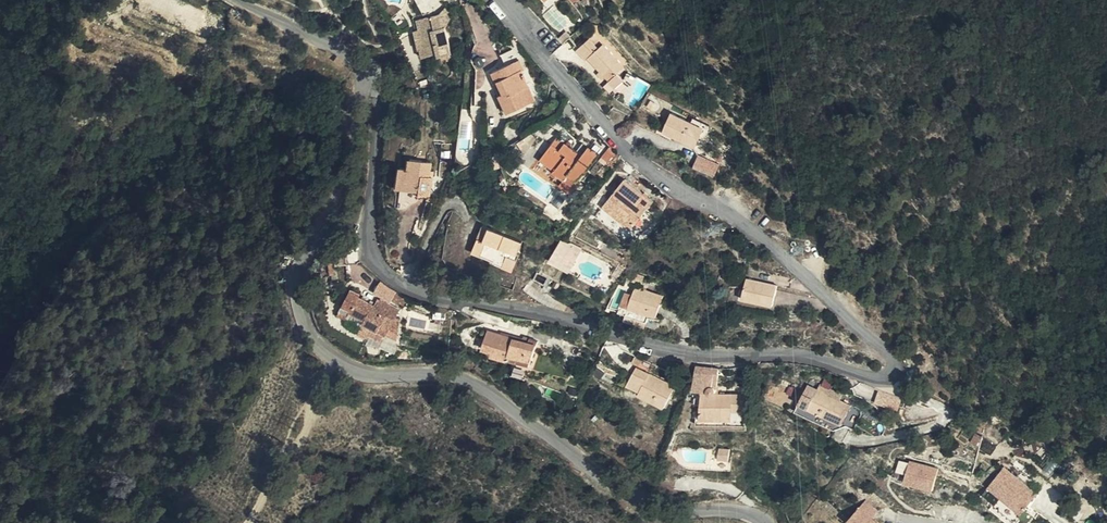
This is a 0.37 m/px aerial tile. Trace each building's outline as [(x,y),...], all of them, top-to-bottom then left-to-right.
[(447,20),(451,19),(457,18),(453,0),(444,7),(447,20)] [(458,46),(451,19),(447,20),(444,7),(426,11),(424,8),(418,10),(421,23),(418,24),(423,42),(426,41),(428,50),(441,47),(442,51),(458,46)] [(593,32),(580,44),(589,53),(592,51),(613,73),(611,76),(618,84),(637,65),(630,57),(628,59),(607,36),(601,41),(593,32)] [(518,54),(519,54),(513,42),(502,48),(507,59),(494,66),(512,106),(539,93),(526,64),(523,65),(518,54)] [(523,51),(519,54),(518,54),(523,65),(526,64),(529,63),(523,51)] [(682,110),(672,129),(703,144),(712,125),(682,110)] [(506,123),(513,137),(524,130),(525,124),(514,119),(513,115),(506,123)] [(558,132),(541,153),(556,164),(554,165),(566,174),(561,181),(574,191),(583,179),(579,176),(600,149),(580,134),(574,143),(558,132)] [(620,148),(614,141),(605,152),(612,158),(620,148)] [(403,160),(400,181),(422,185),(421,190),(432,192),(435,168),(432,169),(434,155),(413,151),(412,161),(403,160)] [(697,155),(691,169),(713,178),(719,164),(697,155)] [(628,176),(605,203),(633,226),(656,199),(628,176)] [(486,219),(474,246),(496,256),(495,259),(516,267),(523,250),(519,248),(525,236),(486,219)] [(568,248),(562,260),(571,264),(576,253),(568,248)] [(782,283),(753,276),(748,297),(777,303),(782,283)] [(362,310),(361,312),(359,316),(355,322),(361,326),(363,323),(378,331),(382,325),(398,302),(379,290),(375,297),(357,287),(358,284),(350,279),(340,296),(362,310)] [(641,283),(632,303),(659,313),(667,292),(641,283)] [(359,316),(361,312),(362,310),(340,296),(335,302),(359,316)] [(659,313),(632,303),(629,311),(650,319),(652,315),(658,317),(659,313)] [(523,351),(530,354),(536,339),(528,336),(526,340),(487,326),(481,343),(490,346),(489,349),(510,357),(512,352),(522,356),(523,351)] [(527,363),(530,354),(523,351),(522,356),(512,352),(510,357),(514,358),(527,363)] [(523,374),(527,363),(514,358),(510,369),(523,374)] [(643,381),(639,389),(637,392),(664,406),(674,385),(636,366),(632,375),(643,381)] [(712,370),(708,369),(693,367),(694,389),(700,389),(699,404),(699,419),(731,420),(731,412),(739,412),(740,396),(716,395),(716,390),(711,390),(712,370)] [(628,383),(639,389),(643,381),(632,375),(628,383)] [(811,393),(816,384),(806,380),(803,389),(811,393)] [(818,380),(816,384),(838,394),(840,390),(818,380)] [(889,387),(874,382),(870,393),(884,398),(889,387)] [(838,394),(816,384),(811,393),(803,389),(799,399),(837,415),(844,397),(838,394)] [(746,396),(740,396),(739,412),(731,412),(731,420),(731,425),(744,426),(746,396)] [(844,397),(837,415),(842,417),(849,399),(844,397)] [(849,399),(842,417),(852,421),(860,404),(849,399)] [(693,424),(731,425),(731,420),(699,419),(699,404),(694,404),(693,424)] [(908,480),(936,489),(943,469),(915,459),(908,480)] [(984,497),(1014,522),(1018,522),(1024,517),(1040,499),(1008,471),(992,489),(984,497)] [(859,522),(884,522),(874,513),(881,507),(869,496),(850,515),(859,522)]
